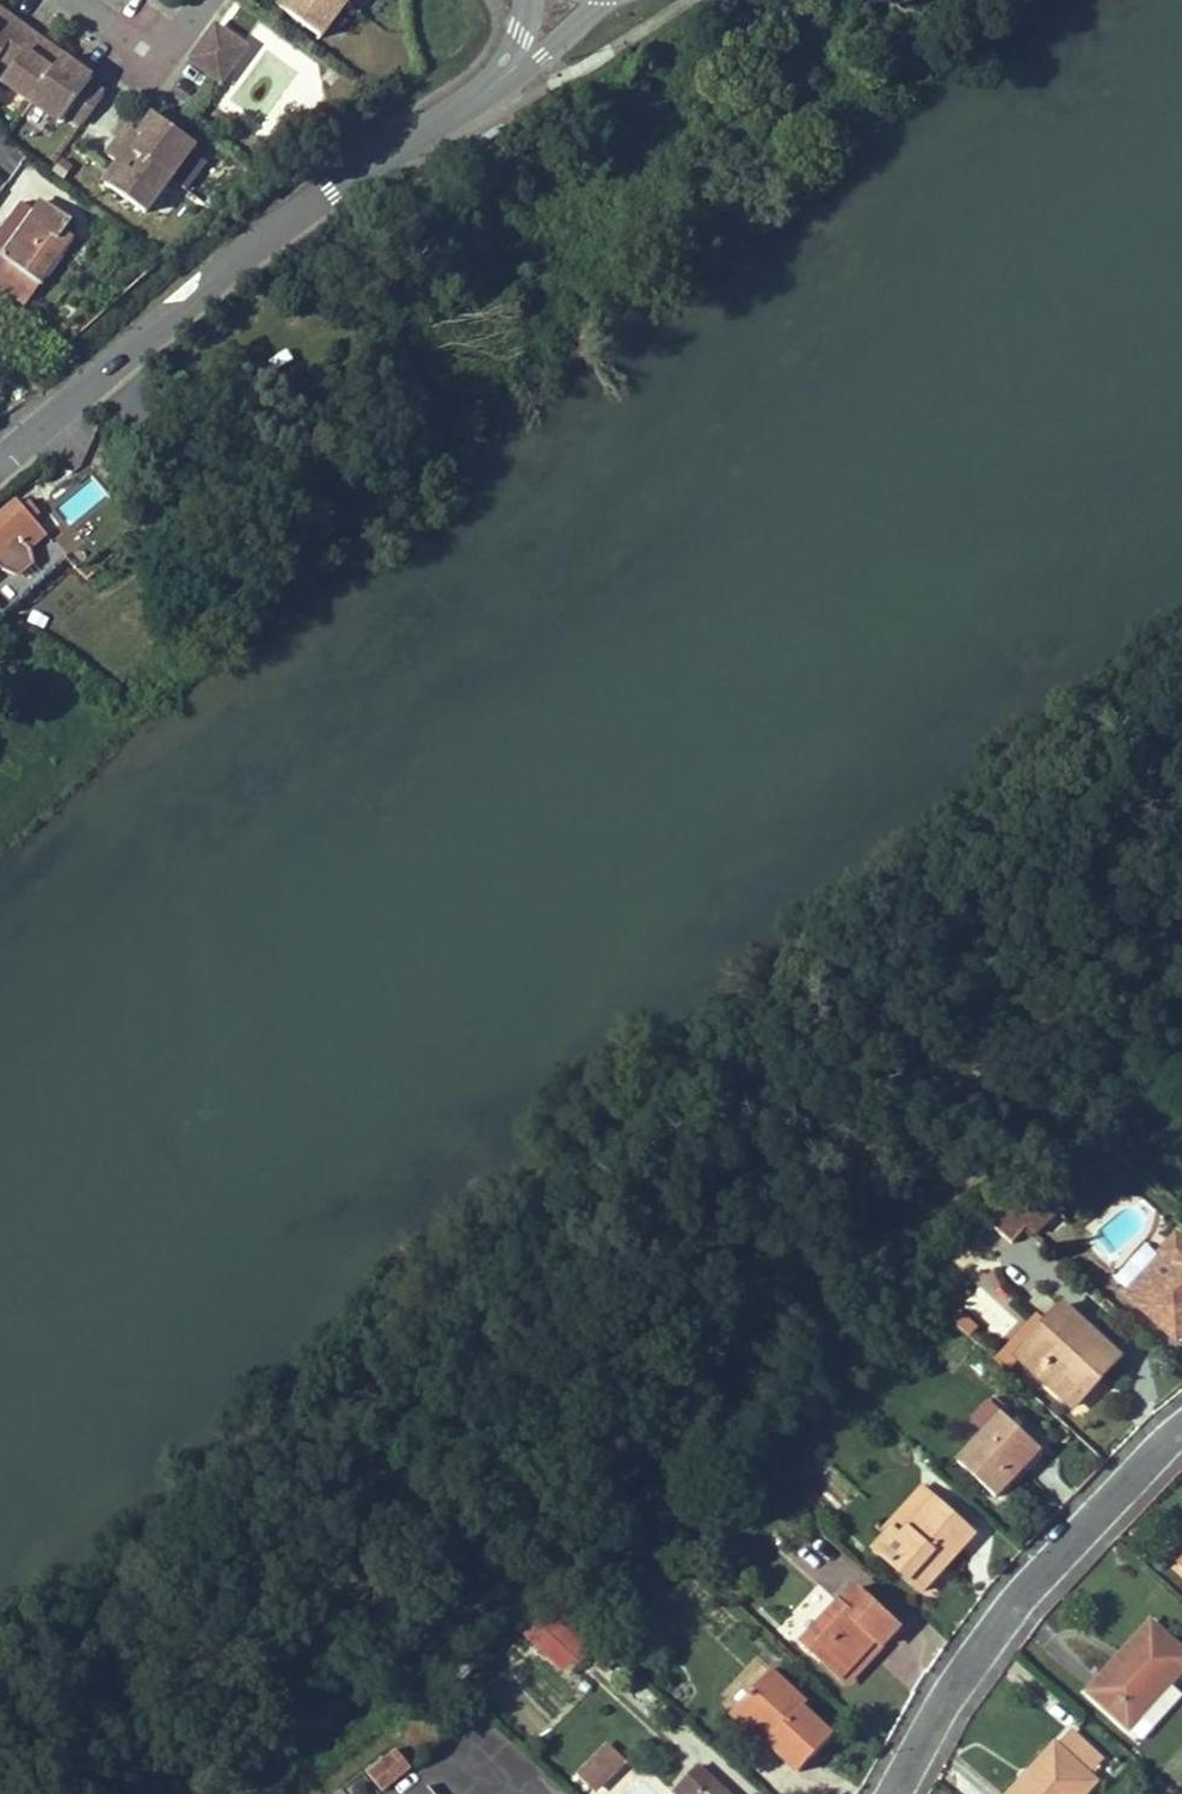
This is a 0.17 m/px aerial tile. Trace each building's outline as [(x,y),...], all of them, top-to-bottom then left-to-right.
[(277,6),(315,36),(319,38),(345,4),(339,0),(282,0),(277,6)] [(17,24),(1,13),(0,14),(0,49),(17,24)] [(17,24),(0,49),(0,57),(11,65),(1,80),(29,99),(60,56),(61,54),(45,43),(41,48),(29,39),(32,34),(17,24)] [(215,26),(189,60),(219,81),(244,49),(215,26)] [(45,43),(32,34),(29,39),(41,48),(45,43)] [(75,66),(60,56),(29,99),(58,120),(58,121),(65,111),(80,122),(101,92),(72,71),(75,66)] [(126,124),(116,138),(168,177),(193,143),(153,113),(142,128),(147,132),(144,137),(138,132),(126,124)] [(147,132),(142,128),(138,132),(144,137),(147,132)] [(112,166),(101,180),(139,209),(143,211),(168,177),(116,138),(105,153),(116,161),(124,167),(121,172),(112,166)] [(124,167),(116,161),(112,166),(121,172),(124,167)] [(42,203),(35,212),(0,260),(0,286),(24,304),(72,240),(65,234),(72,224),(42,203)] [(35,212),(28,207),(0,245),(0,260),(35,212)] [(92,476),(57,503),(72,523),(107,496),(92,476)] [(48,535),(17,501),(0,516),(0,577),(48,535)] [(0,607),(29,592),(20,575),(0,586),(0,607)] [(1073,1199),(1046,1174),(1006,1207),(1033,1233),(1036,1237),(1073,1199)] [(1033,1233),(1006,1207),(989,1221),(1018,1247),(1033,1233)] [(1126,1294),(1175,1341),(1181,1333),(1181,1241),(1176,1235),(1159,1252),(1161,1255),(1126,1294)] [(985,1280),(964,1303),(1000,1337),(1021,1314),(985,1280)] [(1047,1328),(1019,1358),(1067,1402),(1095,1374),(1101,1379),(1120,1359),(1064,1306),(1045,1326),(1047,1328)] [(1067,1402),(1074,1408),(1101,1379),(1095,1374),(1067,1402)] [(957,1462),(995,1497),(1040,1448),(1003,1414),(1006,1410),(993,1397),(970,1420),(983,1433),(957,1462)] [(912,1527),(935,1500),(922,1489),(899,1515),(912,1527)] [(935,1500),(912,1527),(899,1515),(887,1527),(891,1531),(875,1550),(922,1592),(973,1533),(935,1500)] [(874,1641),(881,1647),(897,1629),(857,1589),(804,1645),(839,1678),(874,1641)] [(549,1602),(521,1629),(565,1673),(593,1645),(549,1602)] [(1152,1624),(1089,1692),(1128,1728),(1141,1717),(1153,1728),(1181,1697),(1181,1696),(1171,1685),(1181,1672),(1181,1652),(1152,1624)] [(839,1678),(846,1685),(881,1647),(874,1641),(839,1678)] [(771,1671),(732,1713),(767,1747),(770,1743),(799,1773),(833,1737),(808,1713),(811,1708),(771,1671)] [(1074,1732),(1059,1750),(1091,1777),(1105,1760),(1074,1732)] [(629,1758),(613,1741),(583,1767),(598,1785),(629,1758)] [(1012,1793),(1086,1793),(1097,1783),(1059,1750),(1056,1747),(1012,1793)] [(372,1780),(383,1792),(412,1768),(397,1749),(367,1774),(372,1780)] [(682,1793),(703,1793),(714,1781),(697,1766),(676,1787),(682,1793)] [(714,1781),(703,1793),(727,1793),(714,1781)]
